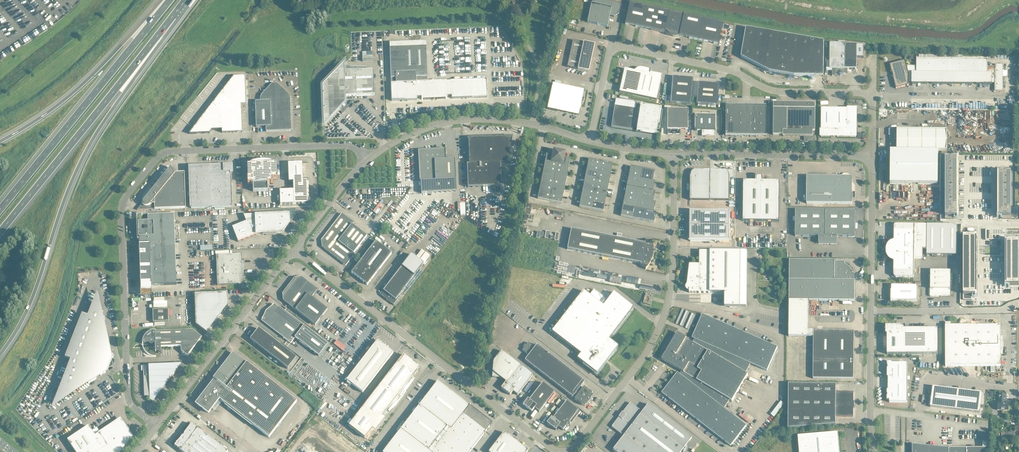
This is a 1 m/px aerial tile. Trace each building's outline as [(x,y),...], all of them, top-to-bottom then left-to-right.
[(303,1),(301,0),(295,0),(294,2),(294,6),(296,8),(300,8),(303,5),(304,5),(303,1)] [(619,14),(621,3),(607,0),(593,0),(592,4),(591,4),(587,22),(607,27),(610,16),(614,17),(619,14)] [(640,28),(645,6),(630,3),(625,25),(640,28)] [(652,31),(657,8),(645,6),(640,28),(652,31)] [(664,33),(669,11),(657,8),(652,31),(661,32),(664,33)] [(679,36),(684,14),(669,11),(664,33),(661,32),(661,33),(662,34),(663,35),(664,35),(665,36),(666,37),(667,37),(668,38),(668,39),(673,40),(673,39),(675,39),(676,39),(679,38),(681,38),(682,38),(684,37),(679,36)] [(704,42),(708,20),(684,14),(679,36),(684,37),(704,42)] [(723,23),(708,20),(704,42),(718,45),(723,23)] [(824,66),(824,41),(746,28),(741,57),(769,72),(794,76),(812,76),(813,66),(824,66)] [(594,45),(584,43),(573,40),(567,67),(588,72),(594,45)] [(426,42),(389,43),(390,48),(391,83),(392,101),(417,100),(417,98),(422,97),(422,100),(447,99),(447,97),(452,96),(452,99),(487,97),(486,80),(428,82),(426,47),(426,42)] [(845,45),(845,44),(830,44),(830,69),(832,69),(832,76),(835,76),(836,75),(840,75),(842,74),(848,74),(848,69),(857,69),(857,58),(857,46),(857,45),(845,45)] [(890,64),(892,72),(891,72),(891,73),(892,72),(893,77),(892,77),(893,77),(896,89),(909,85),(909,82),(912,83),(912,84),(992,85),(992,83),(995,83),(995,91),(1004,91),(1003,91),(1003,65),(1004,65),(995,65),(995,67),(987,67),(988,58),(987,58),(987,59),(917,58),(917,57),(916,57),(916,66),(907,66),(905,60),(890,64)] [(341,105),(343,107),(345,105),(343,103),(345,101),(345,96),(374,95),(373,70),(344,71),(344,65),(323,87),(325,123),(341,105)] [(651,70),(642,68),(641,68),(640,68),(639,68),(638,69),(637,69),(636,70),(635,70),(635,71),(634,71),(624,69),(619,92),(657,101),(662,76),(650,73),(651,70)] [(234,77),(221,93),(194,128),(194,129),(194,134),(209,133),(212,130),(222,130),(222,133),(242,132),(241,105),(246,105),(245,77),(234,77)] [(672,77),(670,103),(691,104),(693,79),(672,77)] [(291,121),(290,98),(289,95),(288,94),(277,83),(272,84),(261,95),(261,96),(260,99),(260,101),(255,102),(256,127),(266,127),(266,131),(279,131),(282,130),(283,129),(291,121)] [(698,83),(697,97),(696,104),(717,105),(719,85),(698,83)] [(553,84),(547,109),(579,116),(580,109),(582,106),(581,106),(584,90),(553,84)] [(637,127),(640,105),(636,105),(636,102),(616,99),(614,106),(611,127),(632,130),(633,127),(637,127)] [(783,136),(804,137),(804,141),(815,141),(815,134),(813,134),(813,132),(815,132),(815,104),(774,103),(773,135),(783,135),(783,136)] [(656,134),(660,108),(640,105),(637,127),(636,130),(656,134)] [(736,121),(736,106),(726,105),(726,121),(736,121)] [(746,121),(746,106),(736,106),(736,121),(746,121)] [(756,121),(756,106),(746,106),(746,121),(756,121)] [(766,106),(756,106),(756,121),(766,121),(766,106)] [(847,109),(847,108),(847,109),(847,130),(847,137),(856,137),(856,109),(847,109)] [(667,130),(667,135),(680,135),(680,130),(688,130),(688,109),(667,109),(667,130)] [(834,130),(834,109),(821,109),(821,130),(834,130)] [(847,130),(847,109),(834,109),(834,130),(847,130)] [(715,131),(715,121),(715,115),(695,115),(695,131),(702,131),(702,136),(715,136),(715,131)] [(736,136),(736,121),(726,121),(726,136),(736,136)] [(746,136),(746,121),(736,121),(736,136),(746,136)] [(756,136),(756,121),(746,121),(746,136),(756,136)] [(766,136),(766,121),(756,121),(756,136),(766,136)] [(889,131),(889,132),(889,133),(890,133),(891,134),(891,136),(890,136),(890,140),(897,140),(897,151),(890,151),(890,184),(937,185),(938,151),(947,151),(947,131),(897,130),(897,131),(896,131),(895,130),(894,129),(891,129),(890,130),(889,130),(889,131)] [(470,164),(467,164),(468,188),(501,186),(500,164),(506,163),(507,163),(506,163),(511,138),(493,138),(493,137),(495,137),(495,136),(489,137),(490,137),(490,138),(469,139),(470,164)] [(422,156),(419,156),(421,181),(421,191),(421,194),(457,192),(456,189),(456,180),(455,159),(445,160),(444,150),(424,151),(424,153),(422,156)] [(552,187),(559,152),(553,151),(553,154),(552,156),(546,155),(540,184),(552,187)] [(565,153),(559,152),(552,187),(564,189),(570,160),(564,159),(565,153)] [(957,158),(945,158),(945,216),(954,216),(957,216),(957,158)] [(599,168),(601,162),(589,160),(587,166),(599,168)] [(611,170),(612,165),(612,164),(601,162),(599,168),(611,170)] [(302,163),(288,164),(289,182),(293,182),(303,181),(302,163)] [(274,165),(274,164),(271,164),(253,165),(250,165),(250,167),(249,168),(248,168),(249,178),(248,178),(248,184),(253,184),(253,192),(268,191),(268,184),(273,183),(273,179),(278,179),(277,177),(276,177),(276,167),(275,167),(274,166),(274,165)] [(598,174),(599,168),(587,166),(586,172),(598,174)] [(231,207),(230,168),(228,167),(219,167),(219,168),(190,169),(191,208),(231,207)] [(640,179),(642,169),(630,167),(628,177),(640,179)] [(185,208),(184,174),(184,173),(175,174),(170,168),(163,176),(161,174),(161,175),(163,176),(162,180),(160,180),(158,182),(156,180),(154,182),(157,184),(155,187),(144,200),(143,201),(143,202),(143,203),(137,210),(185,208)] [(610,176),(611,170),(599,168),(598,174),(610,176)] [(654,171),(642,169),(640,179),(652,182),(654,171)] [(711,171),(710,171),(704,171),(696,171),(694,171),(693,172),(692,173),(692,174),(691,175),(691,176),(690,201),(710,201),(711,171)] [(717,171),(711,171),(710,201),(730,201),(730,177),(729,177),(729,176),(729,175),(729,174),(729,173),(728,173),(727,172),(726,171),(725,171),(724,171),(717,171)] [(597,180),(598,174),(586,172),(585,177),(597,180)] [(1011,216),(1011,173),(999,173),(999,216),(1002,216),(1011,216)] [(609,182),(610,176),(598,174),(597,180),(609,182)] [(851,180),(851,179),(851,178),(851,177),(850,176),(849,175),(848,175),(848,174),(847,174),(846,174),(845,174),(844,174),(843,174),(843,175),(842,175),(842,176),(841,176),(841,177),(840,178),(840,179),(837,179),(837,177),(807,177),(806,204),(852,204),(852,199),(855,199),(855,188),(855,187),(855,186),(855,185),(854,185),(854,184),(853,184),(853,183),(852,183),(852,182),(851,181),(851,180)] [(779,222),(780,184),(780,181),(767,181),(767,178),(768,178),(762,178),(762,176),(765,176),(757,176),(756,176),(756,177),(756,181),(743,181),(743,221),(779,222)] [(596,186),(597,180),(585,177),(584,183),(596,186)] [(638,189),(640,179),(628,177),(626,187),(638,189)] [(655,182),(652,182),(640,179),(638,189),(653,192),(655,182)] [(608,188),(609,182),(597,180),(596,186),(608,188)] [(307,181),(303,181),(293,182),(294,190),(280,191),(280,205),(308,204),(307,181)] [(595,192),(596,186),(584,183),(583,189),(595,192)] [(551,194),(552,187),(540,184),(539,192),(551,194)] [(607,194),(608,188),(596,186),(595,192),(607,194)] [(563,196),(564,189),(552,187),(551,194),(563,196)] [(636,199),(638,189),(626,187),(624,196),(636,199)] [(593,197),(595,192),(583,189),(582,195),(593,197)] [(653,202),(655,193),(655,192),(653,192),(638,189),(636,199),(653,202)] [(550,201),(551,194),(539,192),(538,199),(550,201)] [(605,200),(607,194),(595,192),(593,197),(605,200)] [(561,204),(563,196),(551,194),(550,201),(561,204)] [(592,203),(593,197),(582,195),(580,201),(592,203)] [(654,212),(655,203),(653,202),(636,199),(624,196),(623,206),(634,209),(654,212)] [(604,206),(605,200),(593,197),(592,203),(604,206)] [(591,209),(592,203),(580,201),(579,207),(591,209)] [(603,212),(604,206),(592,203),(591,209),(603,212)] [(633,218),(634,209),(623,206),(621,216),(633,218)] [(656,213),(654,212),(634,209),(633,218),(654,223),(656,213)] [(825,237),(825,211),(795,211),(795,236),(819,237),(819,244),(828,244),(828,237),(825,237)] [(837,244),(837,237),(843,237),(843,211),(825,211),(825,237),(828,237),(828,244),(837,244)] [(855,211),(843,211),(843,237),(848,237),(855,237),(855,211)] [(730,212),(690,212),(690,241),(730,242),(730,212)] [(288,225),(288,223),(288,214),(244,216),(246,222),(232,228),(238,242),(258,234),(258,233),(283,232),(288,225)] [(324,249),(345,265),(345,266),(354,254),(367,236),(352,224),(353,223),(342,214),(323,239),(324,249)] [(174,215),(148,216),(148,222),(138,222),(140,287),(177,285),(174,215)] [(927,225),(896,225),(895,225),(895,226),(894,226),(894,227),(894,231),(894,241),(893,241),(892,241),(891,242),(890,243),(889,243),(888,244),(888,245),(887,245),(887,246),(886,247),(886,248),(886,249),(886,250),(886,251),(886,252),(886,253),(886,254),(886,255),(887,256),(887,257),(888,258),(889,258),(889,259),(890,259),(890,260),(891,260),(892,261),(894,261),(894,271),(894,275),(894,276),(894,277),(895,277),(914,277),(914,259),(922,259),(923,249),(927,249),(927,225)] [(937,256),(937,225),(927,225),(927,249),(927,255),(937,256)] [(947,256),(947,225),(937,225),(937,256),(947,256)] [(952,225),(947,225),(947,256),(957,256),(957,227),(952,225)] [(653,251),(653,250),(653,248),(653,247),(653,246),(653,244),(652,243),(652,242),(651,240),(651,241),(645,242),(645,244),(571,229),(567,249),(641,264),(640,266),(646,269),(645,269),(646,269),(647,268),(648,267),(649,266),(649,265),(650,263),(651,262),(651,261),(651,260),(652,257),(652,254),(653,251)] [(437,251),(439,253),(451,237),(441,230),(427,248),(435,254),(437,251)] [(990,230),(986,230),(986,240),(1000,240),(1000,235),(990,235),(990,230)] [(972,237),(963,237),(963,295),(972,295),(975,295),(975,237),(972,237)] [(392,254),(376,241),(351,273),(367,285),(392,254)] [(1010,241),(1007,241),(1007,285),(1018,285),(1018,241),(1010,241)] [(740,308),(741,252),(700,252),(700,265),(690,265),(687,285),(688,285),(689,285),(688,287),(687,288),(688,289),(688,290),(689,290),(689,293),(725,293),(725,303),(729,303),(729,308),(740,308)] [(243,276),(242,258),(242,254),(216,255),(217,265),(217,285),(223,285),(223,283),(225,283),(226,285),(239,284),(239,283),(242,283),(242,276),(243,276)] [(381,296),(393,305),(400,297),(399,296),(414,276),(423,265),(411,255),(402,267),(383,291),(384,292),(381,296)] [(852,271),(851,271),(851,270),(850,269),(850,268),(849,267),(848,266),(847,265),(846,265),(845,264),(845,261),(835,261),(833,261),(833,263),(830,263),(830,261),(789,260),(789,336),(813,336),(813,361),(813,379),(853,379),(854,363),(854,362),(851,362),(851,359),(854,359),(854,331),(809,331),(809,301),(854,301),(854,281),(854,273),(852,273),(852,272),(852,271)] [(930,271),(930,296),(939,297),(939,296),(950,296),(951,271),(930,271)] [(295,278),(282,294),(283,301),(315,326),(327,310),(311,297),(318,289),(302,277),(295,278)] [(917,286),(891,286),(891,291),(891,302),(897,302),(897,301),(917,301),(917,286)] [(633,308),(614,293),(608,300),(594,290),(589,296),(583,291),(552,332),(581,354),(577,359),(597,374),(618,347),(609,340),(633,308)] [(195,294),(196,325),(207,333),(207,332),(214,323),(220,315),(227,305),(228,305),(227,293),(195,294)] [(643,304),(650,305),(653,295),(646,293),(643,304)] [(96,295),(93,303),(88,317),(82,314),(65,358),(71,360),(54,402),(53,405),(107,369),(111,358),(110,352),(105,350),(107,343),(108,343),(96,295)] [(330,346),(285,311),(281,308),(280,307),(279,308),(274,304),(268,310),(265,313),(261,321),(284,338),(283,338),(284,339),(284,338),(291,344),(295,338),(319,356),(325,348),(327,350),(330,346)] [(153,315),(153,323),(169,322),(168,310),(158,310),(158,308),(151,309),(151,315),(153,315)] [(777,347),(703,314),(702,314),(692,338),(694,339),(693,342),(687,339),(677,333),(662,360),(682,371),(680,374),(677,372),(662,393),(731,446),(747,425),(724,408),(730,400),(732,401),(748,375),(746,373),(751,364),(767,371),(777,347)] [(368,328),(370,326),(361,319),(359,321),(368,328)] [(887,334),(887,355),(938,354),(938,329),(904,329),(904,327),(902,327),(902,326),(886,326),(886,334),(887,334)] [(1001,366),(1001,338),(1001,326),(945,326),(945,366),(1001,366)] [(296,358),(259,329),(250,340),(288,369),(296,358)] [(181,346),(181,351),(182,352),(183,352),(184,352),(185,352),(186,352),(187,352),(188,352),(189,351),(190,351),(191,350),(192,350),(193,349),(194,348),(194,347),(195,347),(195,346),(196,345),(196,344),(197,343),(197,342),(197,341),(197,340),(197,339),(197,338),(197,337),(196,336),(196,335),(195,334),(195,333),(194,332),(193,331),(192,331),(156,332),(156,330),(155,330),(154,330),(153,331),(152,331),(151,331),(150,332),(149,332),(148,333),(147,334),(146,334),(145,335),(145,336),(144,337),(144,338),(143,339),(143,340),(143,341),(142,342),(142,343),(142,344),(143,344),(144,344),(145,344),(146,344),(148,343),(149,344),(151,345),(152,345),(153,345),(154,343),(155,343),(155,352),(156,352),(157,352),(158,352),(159,352),(160,353),(161,354),(162,355),(161,347),(181,346)] [(428,346),(433,343),(429,337),(424,341),(428,346)] [(362,393),(393,353),(377,341),(347,381),(362,393)] [(526,345),(525,345),(523,347),(524,348),(522,350),(529,355),(531,353),(529,352),(533,347),(528,343),(526,345)] [(585,382),(537,345),(531,353),(529,355),(525,361),(558,386),(560,383),(563,385),(560,388),(583,406),(584,405),(585,405),(586,404),(587,404),(588,403),(589,402),(589,401),(590,401),(590,400),(591,399),(591,398),(591,397),(592,397),(592,396),(592,395),(591,395),(592,394),(584,387),(582,389),(580,388),(585,382)] [(211,385),(196,404),(208,413),(219,399),(269,438),(297,402),(235,354),(226,365),(225,364),(223,368),(224,369),(215,380),(214,379),(213,380),(215,381),(212,386),(211,385)] [(365,438),(372,429),(370,423),(376,416),(382,417),(420,368),(403,355),(349,426),(365,438)] [(500,355),(492,366),(491,380),(499,381),(504,385),(504,386),(501,391),(510,398),(518,399),(533,377),(500,355)] [(888,377),(888,382),(907,383),(908,363),(892,363),(892,362),(887,362),(887,366),(888,366),(887,369),(887,377),(888,377)] [(143,371),(144,396),(147,396),(147,397),(150,397),(150,400),(152,402),(167,383),(169,383),(169,380),(181,365),(180,365),(158,366),(158,365),(143,366),(144,371),(143,371)] [(789,378),(798,378),(798,371),(793,371),(793,366),(789,366),(789,378)] [(470,406),(471,406),(470,405),(469,406),(438,382),(401,429),(429,451),(447,427),(451,430),(470,406)] [(907,403),(907,383),(888,382),(888,390),(887,390),(887,394),(887,396),(887,400),(889,400),(889,402),(907,403)] [(539,412),(545,405),(555,392),(542,383),(529,400),(528,399),(523,405),(532,412),(534,409),(539,412)] [(788,384),(788,429),(836,425),(836,417),(853,417),(853,408),(854,408),(854,402),(853,402),(853,392),(836,392),(836,385),(788,384)] [(980,413),(982,393),(933,387),(930,407),(980,413)] [(997,410),(1008,411),(1008,402),(1005,402),(1006,395),(999,395),(999,402),(998,401),(997,410)] [(578,411),(578,410),(566,401),(553,418),(551,417),(546,424),(555,430),(558,427),(563,431),(566,427),(570,426),(569,423),(578,411)] [(782,402),(771,416),(774,418),(784,405),(782,402)] [(612,427),(622,435),(623,434),(625,435),(613,450),(615,451),(681,451),(692,438),(648,405),(641,413),(639,412),(640,411),(630,403),(623,413),(622,412),(619,417),(619,418),(612,427)] [(486,431),(489,427),(488,426),(488,422),(489,421),(470,406),(451,430),(447,427),(429,451),(430,451),(470,451),(485,433),(485,434),(486,434),(485,433),(486,431)] [(289,451),(363,451),(316,416),(289,451)] [(96,436),(96,435),(95,435),(89,426),(68,440),(75,451),(120,451),(132,437),(120,420),(96,436)] [(175,446),(182,451),(228,451),(192,424),(175,446)] [(429,451),(401,429),(384,451),(430,451),(429,451)] [(504,433),(489,451),(527,451),(528,451),(504,433)] [(838,433),(798,436),(799,451),(840,451),(838,433)]
